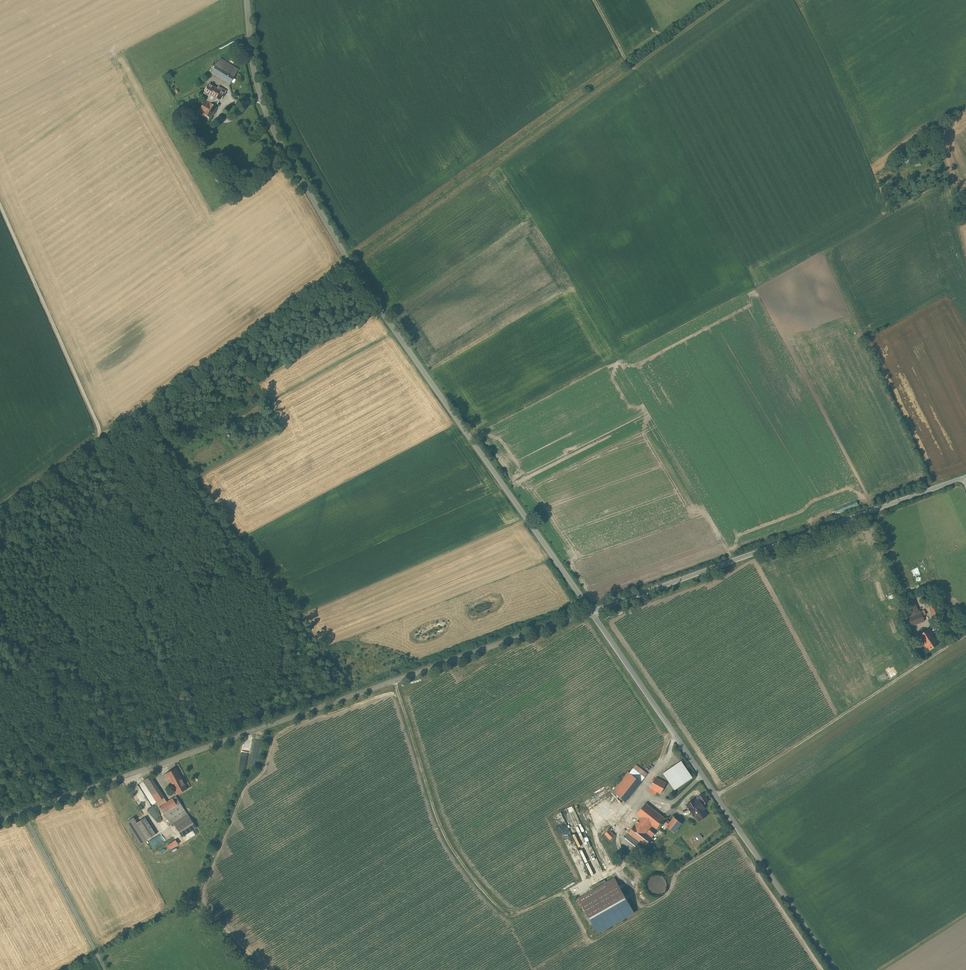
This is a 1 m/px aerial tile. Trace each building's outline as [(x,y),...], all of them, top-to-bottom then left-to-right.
[(236,71),(217,60),(209,73),(229,84),(236,71)] [(224,93),(209,84),(205,91),(210,94),(220,100),(224,93)] [(220,100),(210,94),(208,96),(207,98),(217,104),(220,100)] [(217,104),(207,98),(205,102),(209,105),(204,113),(210,117),(215,108),(215,107),(217,104)] [(204,113),(209,105),(205,102),(198,113),(202,116),(204,113)] [(917,608),(913,595),(905,598),(911,616),(909,616),(913,625),(924,621),(921,611),(917,608)] [(940,615),(937,604),(929,606),(933,617),(940,615)] [(939,644),(929,629),(919,635),(929,651),(939,644)] [(681,761),(664,773),(675,789),(692,778),(681,761)] [(238,771),(245,773),(248,764),(241,762),(238,771)] [(648,773),(636,764),(629,772),(628,771),(612,791),(625,801),(648,773)] [(187,787),(174,767),(164,774),(178,794),(187,787)] [(164,798),(150,776),(143,781),(156,802),(157,802),(164,798)] [(666,783),(656,777),(650,787),(661,793),(666,783)] [(698,799),(702,805),(708,801),(703,794),(697,797),(698,799)] [(164,798),(157,802),(159,806),(167,802),(164,798)] [(167,802),(159,806),(160,808),(164,813),(177,805),(172,798),(167,802)] [(689,805),(688,806),(694,815),(695,814),(699,820),(707,815),(703,809),(705,808),(702,805),(698,799),(691,804),(690,802),(688,804),(689,805)] [(670,821),(646,802),(637,814),(640,817),(620,842),(633,852),(641,843),(645,846),(662,824),(674,833),(682,823),(674,817),(670,821)] [(177,805),(164,813),(168,820),(173,816),(184,809),(180,803),(177,805)] [(173,816),(168,820),(171,824),(187,814),(184,809),(173,816)] [(187,814),(171,824),(172,827),(175,825),(176,827),(190,818),(187,814)] [(137,822),(147,840),(156,834),(145,817),(137,822)] [(133,818),(127,822),(140,844),(145,841),(147,840),(137,822),(133,818)] [(190,818),(176,827),(182,836),(196,827),(190,818)] [(614,835),(609,830),(605,834),(610,839),(614,835)] [(169,850),(177,844),(174,839),(165,845),(169,850)] [(646,883),(646,884),(646,886),(646,888),(647,890),(648,891),(649,892),(651,893),(652,894),(654,895),(656,895),(658,895),(659,894),(661,894),(662,893),(664,892),(665,890),(666,889),(666,887),(666,885),(666,883),(666,882),(665,880),(664,879),(663,877),(662,876),(660,875),(658,875),(657,875),(655,875),(653,875),(651,876),(650,877),(649,878),(648,879),(647,881),(646,883)] [(614,878),(579,898),(598,932),(634,912),(614,878)]
